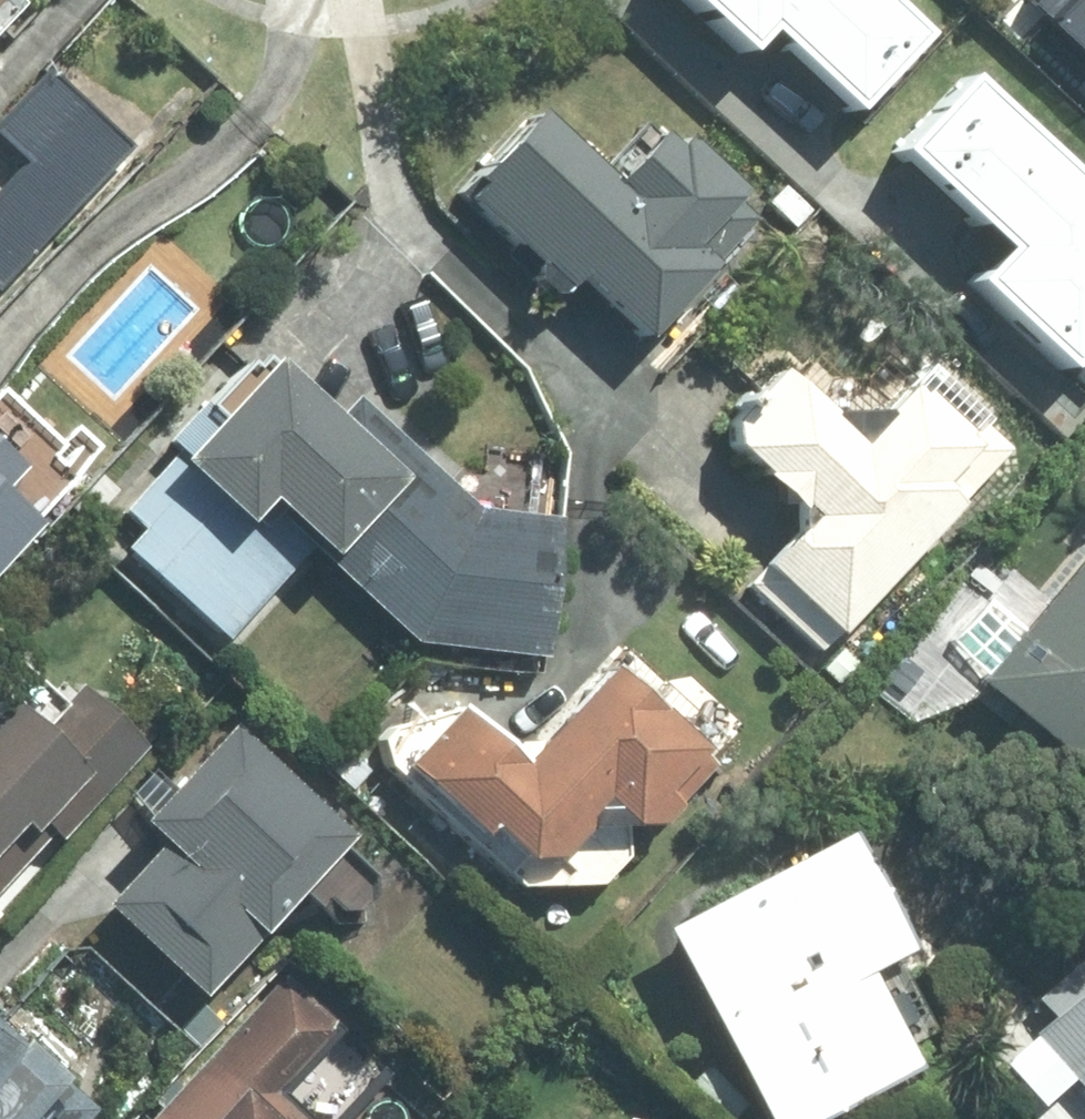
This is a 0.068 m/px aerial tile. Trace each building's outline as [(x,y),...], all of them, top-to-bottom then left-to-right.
[(18,3),(15,0),(0,0),(0,22),(18,3)] [(744,41),(760,23),(851,104),(923,25),(895,0),(698,0),(744,41)] [(1084,78),(1084,0),(1033,0),(1043,10),(1030,24),(1084,78)] [(41,74),(0,115),(0,272),(119,151),(41,74)] [(898,139),(994,238),(965,265),(1048,351),(1084,316),(1084,200),(965,75),(898,139)] [(530,106),(450,184),(557,293),(569,281),(631,345),(706,272),(679,245),(725,200),(657,130),(604,182),(530,106)] [(337,432),(264,359),(118,505),(138,526),(120,545),(160,585),(149,596),(201,647),(302,546),(393,638),(541,652),(553,525),(479,518),(365,404),(337,432)] [(812,649),(1002,451),(920,372),(851,444),(767,363),(710,421),(806,513),(741,580),(812,649)] [(0,459),(0,480),(11,469),(0,459)] [(26,520),(0,496),(0,548),(26,520)] [(963,682),(1066,772),(1084,750),(1084,540),(963,682)] [(444,701),(391,756),(514,889),(589,887),(707,763),(602,664),(508,763),(444,701)] [(51,830),(58,836),(142,751),(88,696),(38,746),(0,708),(0,881),(51,830)] [(190,993),(337,838),(220,727),(73,882),(190,993)] [(655,925),(751,1118),(803,1118),(902,1070),(855,974),(906,949),(847,830),(655,925)] [(959,1044),(1024,1118),(1084,1118),(1084,935),(959,1044)] [(276,975),(141,1118),(387,1118),(407,1098),(276,975)] [(63,1081),(0,1025),(0,1118),(29,1118),(63,1081)]
